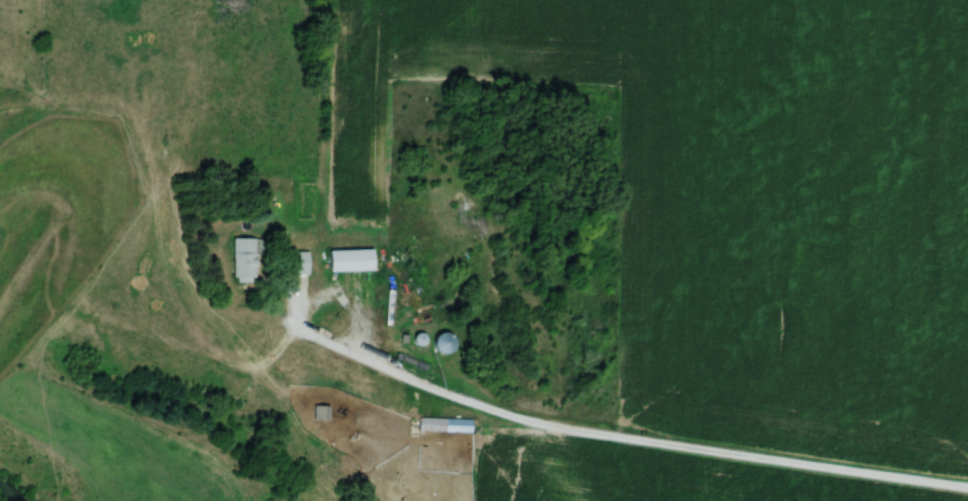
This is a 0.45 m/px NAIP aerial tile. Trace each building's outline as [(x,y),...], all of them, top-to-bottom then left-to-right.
[(256,282),(256,239),(231,239),(231,282),(256,282)] [(327,272),(371,272),(371,251),(327,251),(327,272)] [(306,252),(285,252),(285,274),(306,274),(306,252)] [(433,336),(437,354),(452,351),(448,333),(433,336)] [(327,406),(313,406),(313,420),(327,420),(327,406)] [(443,432),(443,419),(417,419),(417,432),(443,432)]
